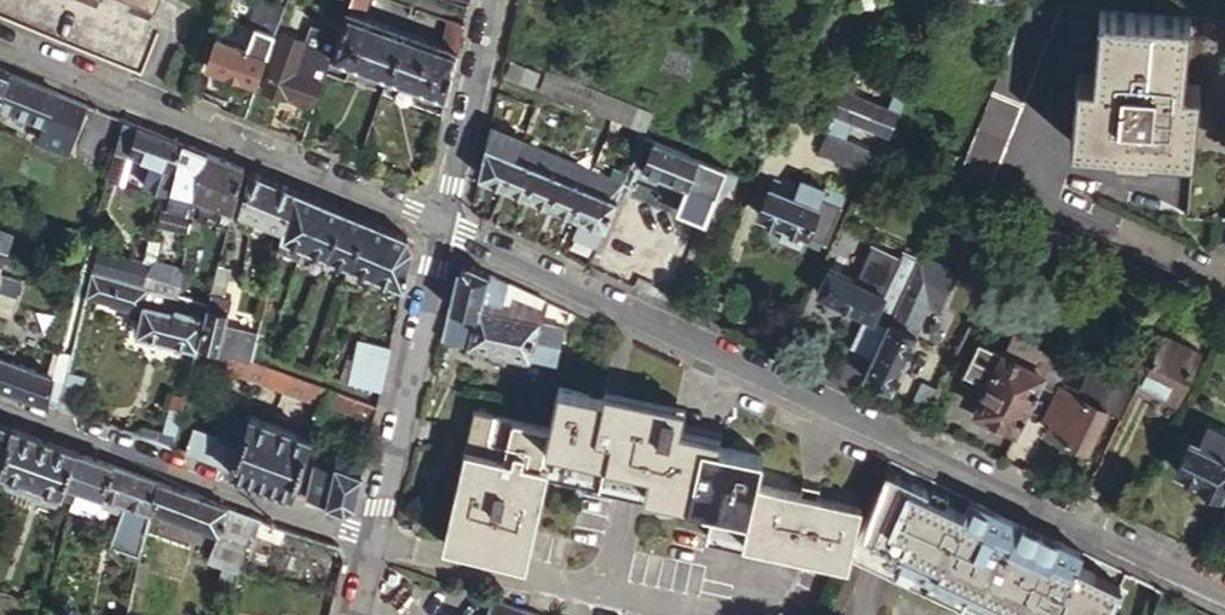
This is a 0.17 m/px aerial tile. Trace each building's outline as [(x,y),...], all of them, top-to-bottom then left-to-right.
[(343,8),(359,14),(364,0),(346,0),(343,8)] [(949,182),(979,196),(1054,4),(1045,0),(1022,0),(949,182)] [(1142,146),(1187,149),(1193,83),(1179,82),(1183,15),(1093,7),(1088,74),(1072,72),(1066,139),(1107,143),(1107,148),(1141,151),(1142,146)] [(330,46),(327,55),(384,76),(401,29),(359,14),(343,8),(330,46)] [(252,21),(266,27),(269,19),(255,13),(252,21)] [(456,49),(462,22),(448,16),(439,43),(456,49)] [(254,80),(273,29),(266,27),(252,21),(242,48),(213,36),(204,61),(235,73),(254,80)] [(284,89),(312,99),(327,55),(330,46),(315,41),(309,58),(296,54),(303,34),(281,26),(258,84),(283,93),(284,89)] [(401,29),(384,76),(445,97),(453,65),(456,49),(439,43),(401,29)] [(508,58),(502,73),(529,84),(535,69),(508,58)] [(888,97),(898,99),(911,65),(902,61),(888,97)] [(1,96),(12,71),(0,66),(0,96),(1,96)] [(559,74),(543,67),(536,86),(552,93),(559,74)] [(12,71),(1,96),(0,100),(0,102),(50,123),(61,91),(12,71)] [(235,73),(223,107),(241,114),(254,80),(235,73)] [(571,100),(578,82),(559,74),(552,93),(571,100)] [(838,80),(835,88),(846,90),(848,81),(838,80)] [(591,108),(597,89),(578,82),(571,100),(591,108)] [(835,88),(820,123),(837,131),(843,115),(869,127),(866,136),(859,133),(856,140),(873,147),(878,150),(898,99),(888,97),(846,90),(835,88)] [(591,108),(608,115),(614,96),(597,89),(591,108)] [(614,96),(608,115),(626,122),(632,104),(614,96)] [(843,115),(837,131),(856,140),(859,133),(866,136),(869,127),(843,115)] [(175,168),(182,141),(137,122),(129,150),(175,168)] [(488,124),(488,128),(519,140),(520,136),(488,124)] [(488,128),(484,145),(513,157),(519,140),(488,128)] [(637,144),(629,164),(682,189),(674,206),(701,219),(725,169),(644,129),(637,144)] [(519,140),(513,157),(537,166),(543,150),(519,140)] [(197,147),(182,141),(175,168),(198,177),(206,151),(197,147)] [(480,162),(477,175),(503,184),(513,157),(484,145),(480,162)] [(1220,152),(1187,149),(1181,215),(1212,218),(1220,152)] [(558,175),(565,158),(543,150),(537,166),(558,175)] [(245,166),(206,151),(198,177),(194,192),(235,208),(245,166)] [(513,157),(503,184),(527,194),(537,166),(513,157)] [(583,185),(590,168),(565,158),(558,175),(583,185)] [(548,202),(558,175),(537,166),(527,194),(548,202)] [(796,179),(771,167),(753,213),(803,234),(802,237),(820,243),(840,197),(819,188),(823,179),(800,168),(796,179)] [(172,182),(194,192),(198,177),(175,168),(172,182)] [(583,185),(615,197),(622,180),(590,168),(583,185)] [(291,185),(250,169),(239,209),(254,215),(281,225),(291,185)] [(548,202),(573,211),(583,185),(558,175),(548,202)] [(316,196),(291,185),(281,225),(279,234),(304,244),(316,196)] [(579,213),(604,223),(615,197),(583,185),(573,211),(579,213)] [(325,200),(316,196),(304,244),(330,254),(342,206),(325,200)] [(368,217),(342,206),(330,254),(356,265),(368,217)] [(604,223),(579,213),(572,231),(596,240),(604,223)] [(393,227),(368,217),(356,265),(382,275),(393,227)] [(0,218),(0,255),(3,256),(13,223),(0,218)] [(407,232),(393,227),(382,275),(405,284),(414,245),(407,232)] [(266,232),(250,229),(246,249),(262,252),(266,232)] [(864,315),(883,324),(911,266),(895,259),(867,245),(852,280),(825,267),(814,291),(864,315)] [(911,266),(915,257),(899,249),(895,259),(911,266)] [(911,266),(883,324),(869,356),(861,372),(868,375),(866,380),(876,385),(879,380),(887,384),(890,385),(915,332),(910,330),(925,299),(935,304),(952,269),(917,252),(915,257),(911,266)] [(96,270),(148,286),(151,275),(152,271),(114,260),(114,263),(99,258),(96,270)] [(456,271),(452,287),(481,292),(489,274),(468,264),(456,271)] [(184,269),(175,266),(173,275),(175,276),(182,277),(184,269)] [(90,269),(85,293),(111,300),(110,302),(143,311),(145,302),(148,286),(96,270),(90,269)] [(508,283),(489,274),(481,292),(479,296),(497,304),(504,292),(508,283)] [(174,281),(151,275),(148,286),(178,293),(180,283),(174,281)] [(208,301),(208,304),(221,307),(227,281),(214,278),(208,301)] [(178,293),(148,286),(145,302),(174,310),(175,307),(178,293)] [(479,296),(481,292),(452,287),(447,305),(450,306),(452,306),(473,309),(479,296)] [(538,321),(539,308),(539,307),(539,305),(531,303),(504,292),(497,304),(479,296),(473,309),(538,321)] [(205,315),(208,304),(208,301),(178,293),(175,307),(205,315)] [(539,305),(539,307),(542,299),(534,295),(531,303),(539,305)] [(197,347),(199,340),(205,315),(175,307),(174,310),(145,302),(143,311),(138,332),(197,347)] [(205,315),(199,340),(217,347),(223,323),(227,309),(221,307),(208,304),(205,315)] [(538,321),(473,309),(452,306),(450,306),(447,305),(442,328),(440,337),(466,343),(532,356),(557,362),(564,325),(538,321)] [(869,356),(883,324),(864,315),(850,346),(869,356)] [(217,347),(233,353),(249,359),(256,330),(223,323),(217,347)] [(1196,351),(1159,332),(1155,331),(1134,376),(1136,378),(1154,387),(1174,396),(1196,351)] [(361,339),(352,382),(382,388),(391,345),(361,339)] [(217,347),(199,340),(197,347),(231,360),(233,353),(217,347)] [(971,404),(1016,426),(1037,383),(1049,354),(1026,343),(1018,361),(973,340),(957,376),(979,386),(971,404)] [(527,361),(532,356),(466,343),(469,350),(489,353),(489,355),(489,357),(490,359),(491,359),(492,360),(502,362),(506,360),(507,356),(527,361)] [(843,343),(828,376),(854,388),(861,372),(869,356),(850,346),(843,343)] [(321,385),(265,365),(256,362),(249,359),(233,353),(231,360),(227,370),(323,405),(329,388),(321,385)] [(1068,363),(1049,354),(1037,383),(1054,391),(1044,409),(1053,412),(1046,428),(1086,446),(1103,407),(1059,386),(1069,364),(1068,363)] [(46,400),(54,375),(0,355),(0,383),(46,400)] [(1148,398),(1154,387),(1136,378),(1133,384),(1130,390),(1148,398)] [(922,413),(935,387),(919,379),(907,406),(922,413)] [(876,385),(866,380),(863,385),(882,395),(887,384),(879,380),(876,385)] [(607,392),(560,381),(556,402),(550,424),(471,407),(449,521),(515,536),(522,496),(527,498),(531,474),(515,470),(517,457),(546,463),(544,469),(708,505),(704,532),(852,563),(867,499),(823,489),(825,479),(808,476),(806,485),(763,475),(768,448),(723,438),(725,428),(676,418),(678,408),(624,396),(623,395),(625,385),(608,381),(607,392)] [(175,435),(185,398),(174,395),(165,431),(175,435)] [(369,402),(352,396),(349,412),(366,418),(367,411),(369,402)] [(378,406),(369,402),(367,411),(376,414),(378,406)] [(243,430),(250,413),(238,408),(232,425),(243,430)] [(291,490),(311,437),(250,413),(243,430),(230,467),(244,472),(291,490)] [(191,415),(189,422),(196,425),(198,418),(191,415)] [(6,451),(12,426),(0,422),(0,449),(6,451)] [(179,448),(204,457),(213,431),(196,425),(189,422),(179,448)] [(1206,422),(1197,440),(1190,436),(1174,468),(1222,491),(1224,484),(1224,431),(1206,422)] [(215,462),(230,467),(243,430),(232,425),(229,423),(215,462)] [(142,435),(173,446),(175,435),(165,431),(147,424),(142,435)] [(80,450),(12,426),(6,451),(3,464),(3,468),(62,491),(66,479),(70,480),(80,450)] [(364,472),(368,453),(340,442),(336,461),(364,472)] [(101,491),(112,462),(80,450),(70,480),(79,483),(98,490),(101,491)] [(326,502),(334,467),(314,461),(306,495),(326,502)] [(356,503),(364,472),(336,461),(334,467),(326,502),(345,510),(356,503)] [(151,510),(152,506),(159,479),(112,462),(101,491),(136,504),(150,509),(151,510)] [(0,481),(0,484),(57,506),(62,491),(3,468),(0,481)] [(887,470),(855,557),(976,614),(1103,614),(1118,580),(1075,560),(1081,548),(1059,538),(992,507),(969,497),(963,511),(926,494),(928,489),(887,470)] [(159,479),(152,506),(162,509),(245,539),(250,524),(258,527),(261,516),(175,484),(159,479)] [(98,490),(79,483),(78,487),(96,495),(98,490)] [(145,531),(150,509),(136,504),(130,530),(144,534),(145,531)] [(151,510),(150,509),(145,531),(155,534),(162,509),(152,506),(151,510)] [(491,599),(487,614),(540,614),(491,599)]
